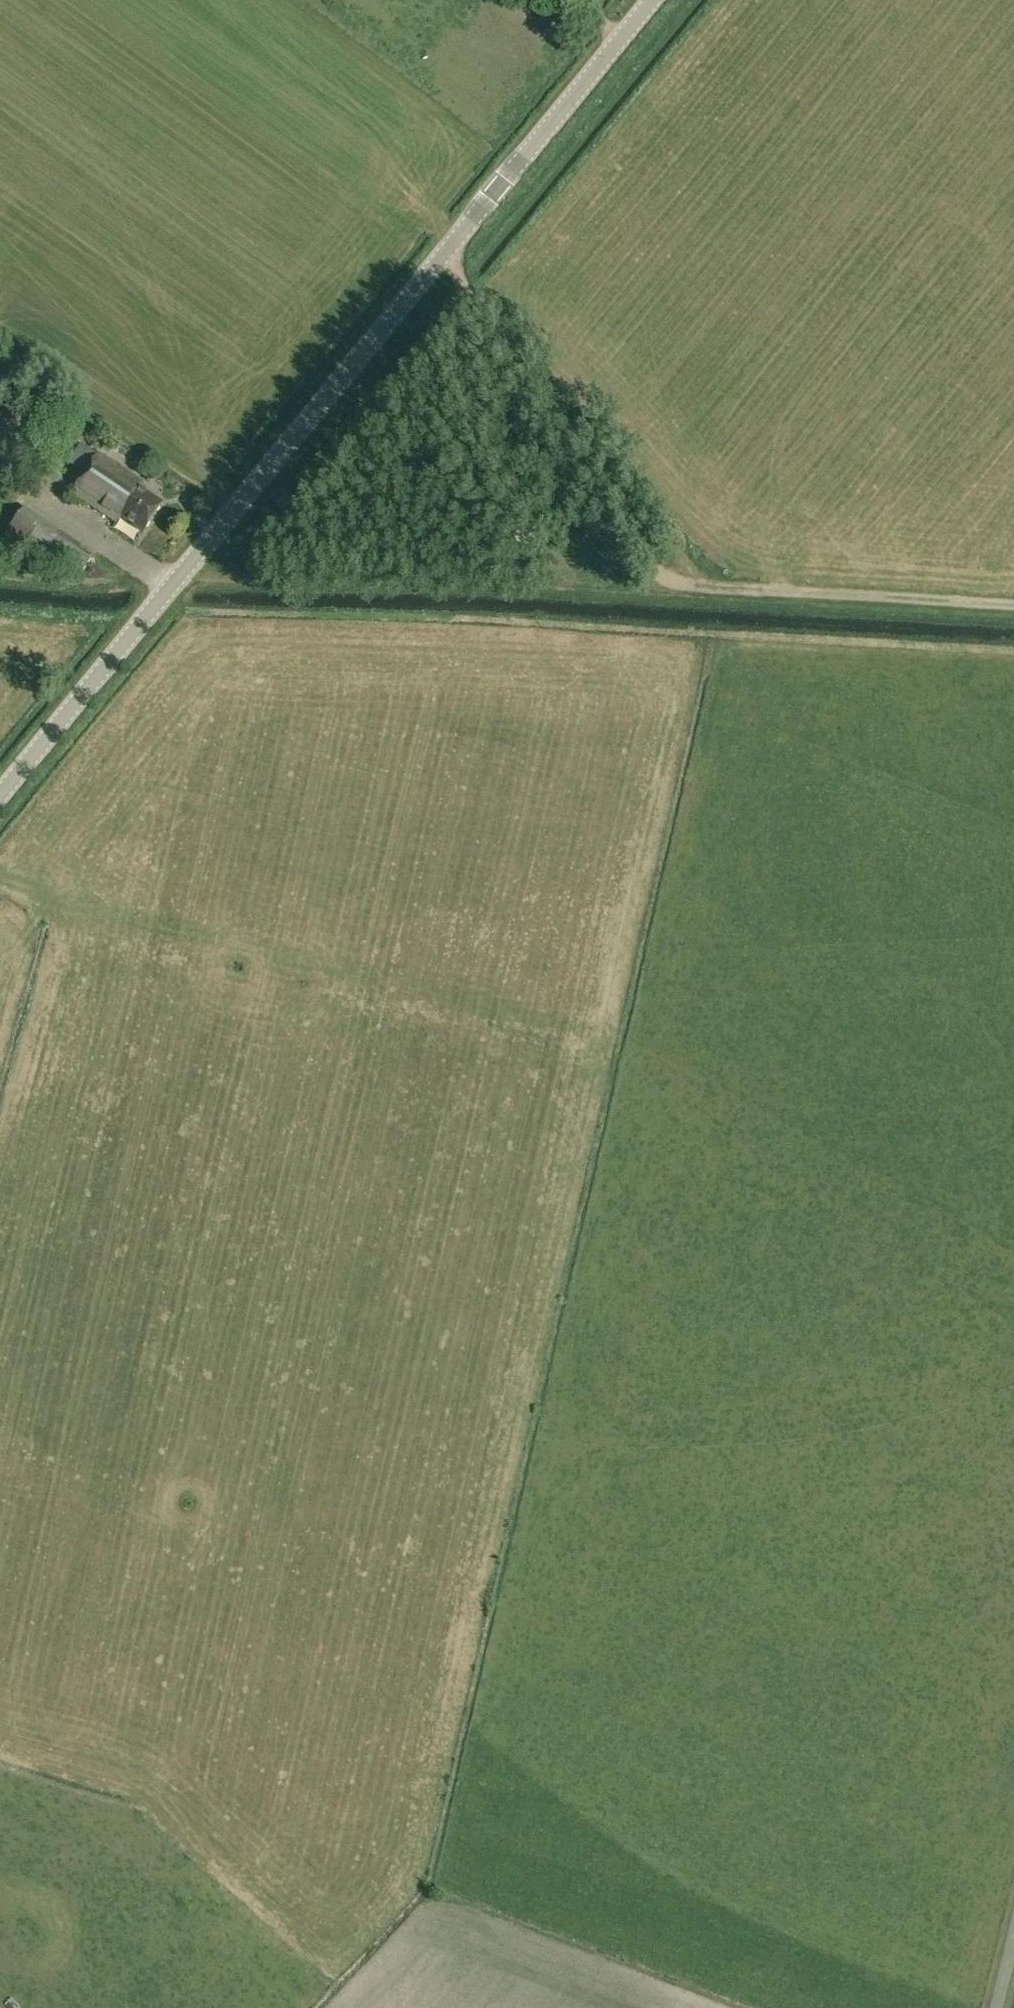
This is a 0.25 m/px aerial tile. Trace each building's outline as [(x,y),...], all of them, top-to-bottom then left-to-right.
[(100,454),(73,494),(117,524),(121,518),(145,534),(164,506),(140,489),(144,484),(100,454)] [(25,509),(5,539),(52,570),(57,562),(80,577),(95,555),(25,509)]
